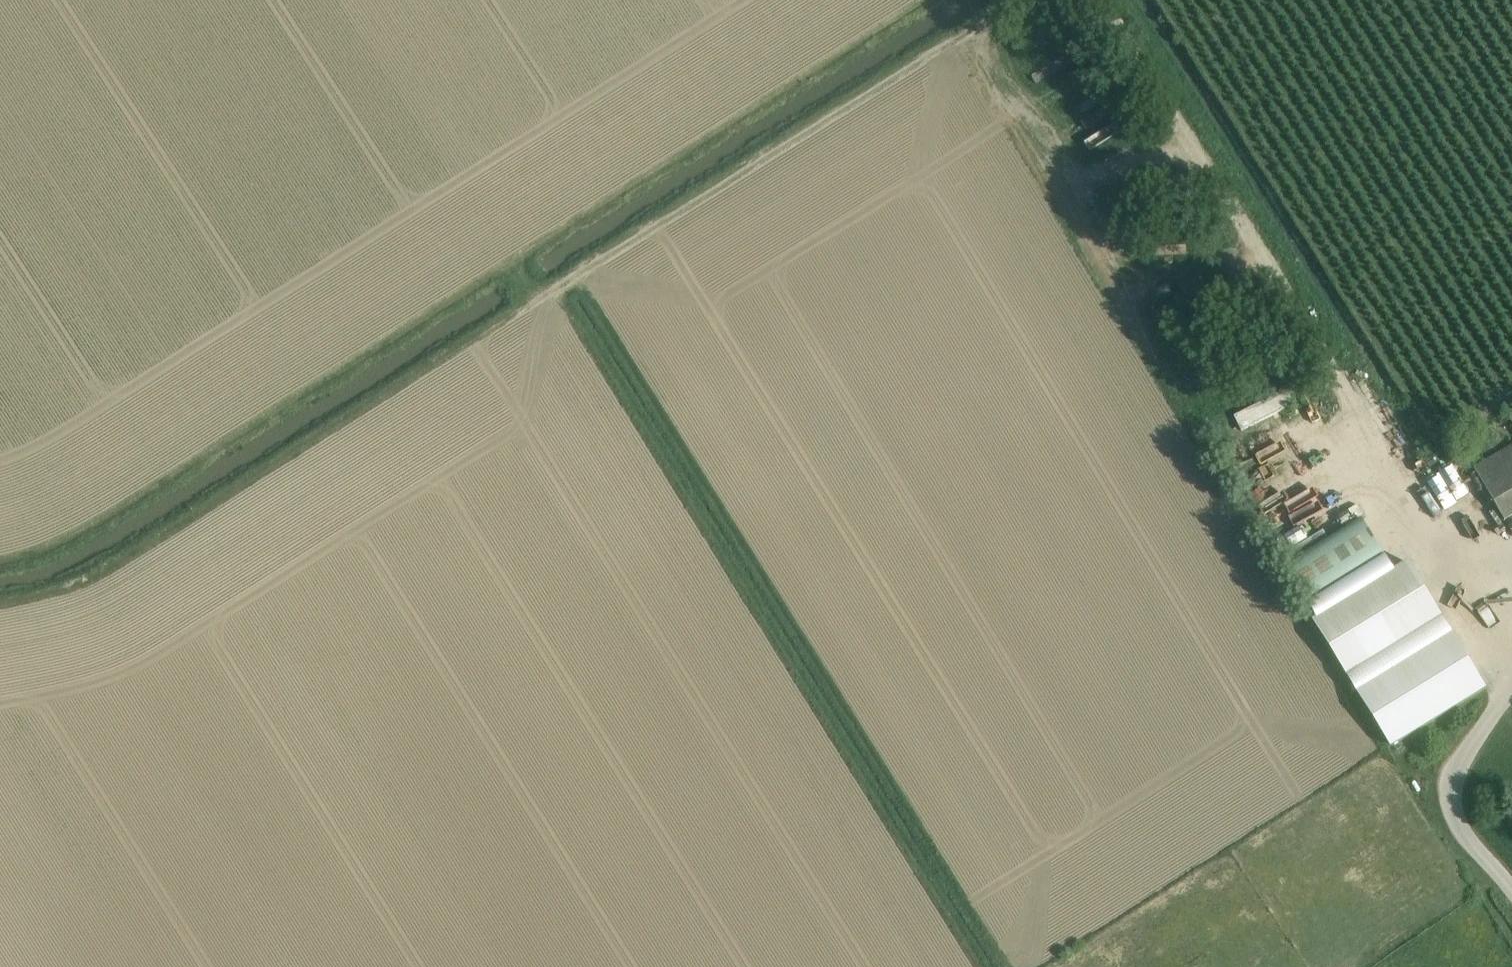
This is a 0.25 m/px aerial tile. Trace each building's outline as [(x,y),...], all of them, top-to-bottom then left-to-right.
[(1285,391),(1233,417),(1240,431),(1292,405),(1285,391)] [(1511,515),(1511,444),(1473,467),(1504,520),(1511,515)] [(1407,562),(1312,620),(1347,676),(1442,618),(1407,562)] [(1451,632),(1356,691),(1390,747),(1486,688),(1451,632)]
